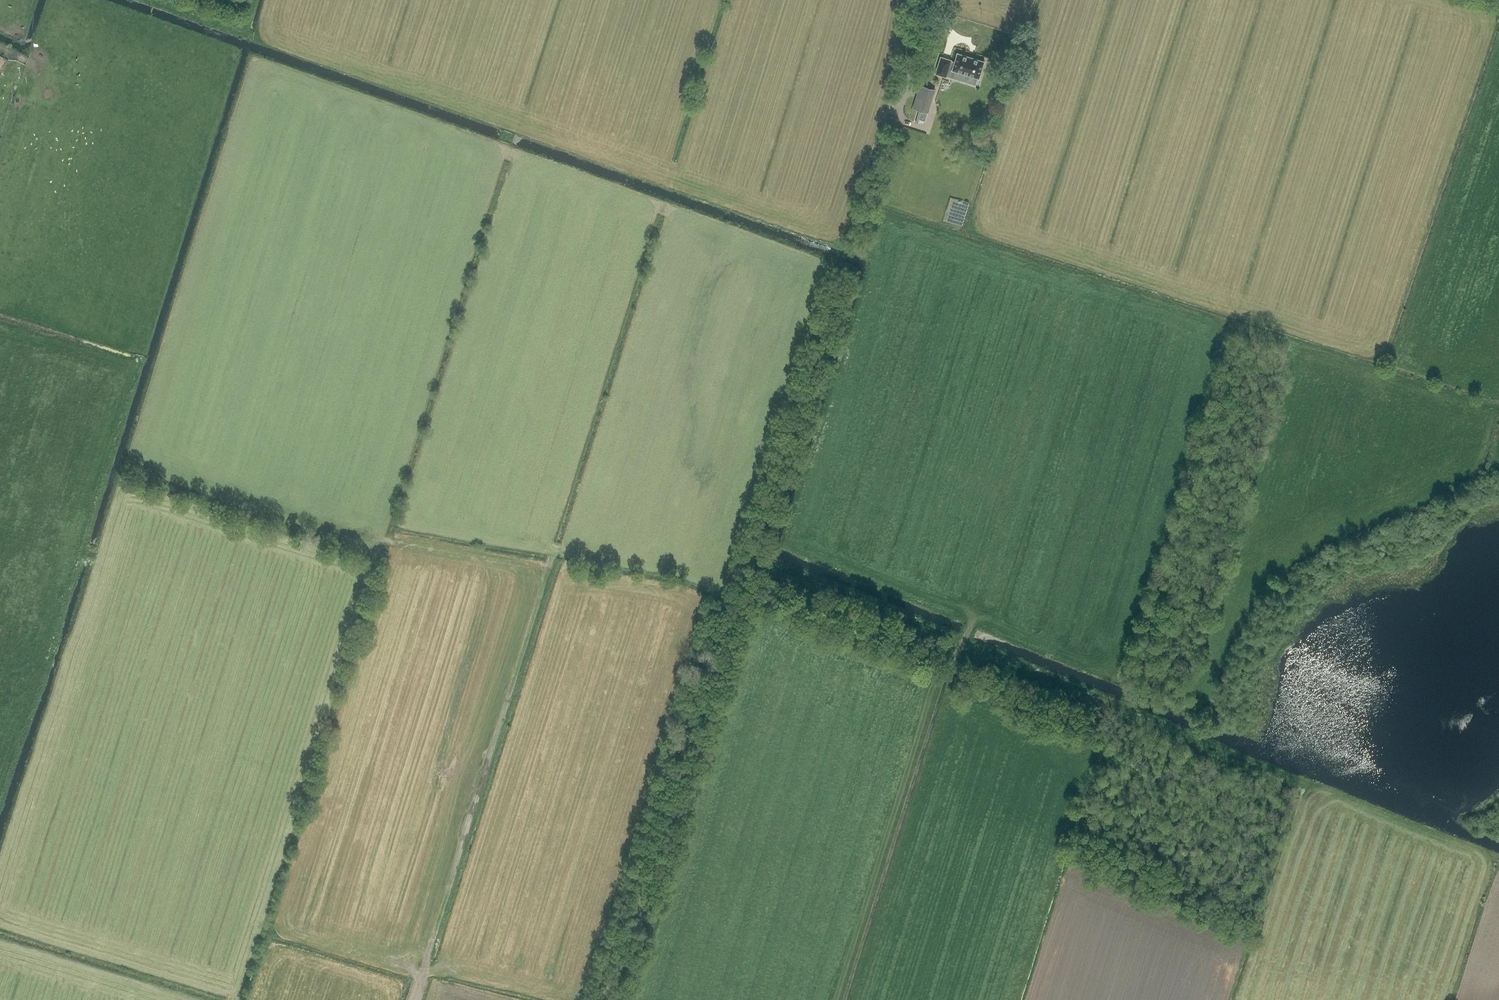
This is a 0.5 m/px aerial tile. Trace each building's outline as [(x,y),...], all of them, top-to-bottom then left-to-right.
[(940,57),(935,74),(946,77),(948,67),(952,68),(952,69),(979,77),(983,60),(956,52),(954,62),(950,61),(950,60),(940,57)] [(969,106),(974,88),(962,85),(957,101),(942,96),(941,99),(930,97),(926,114),(938,117),(937,120),(958,126),(964,105),(969,106)]
